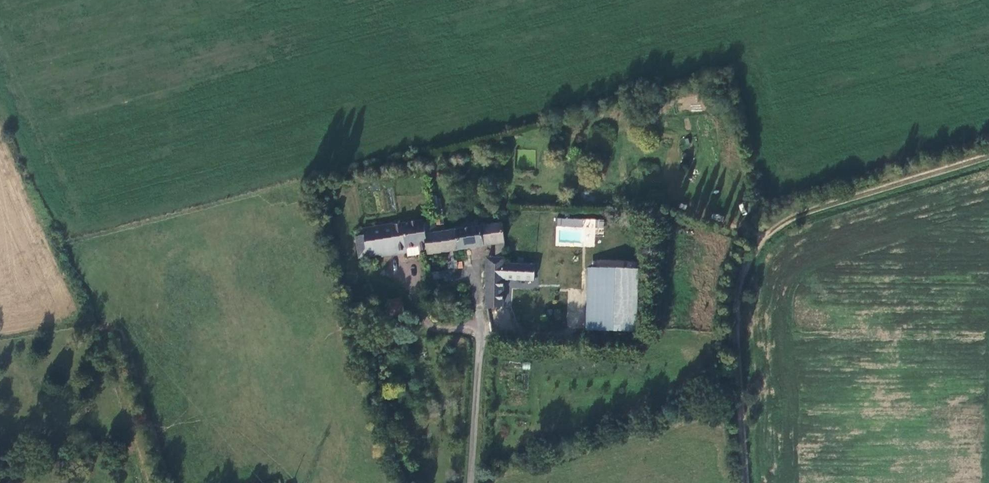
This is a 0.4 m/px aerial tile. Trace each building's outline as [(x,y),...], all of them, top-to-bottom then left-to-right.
[(555,219),(554,243),(593,245),(594,221),(555,219)] [(484,226),(437,233),(436,222),(425,224),(424,221),(394,225),(393,224),(371,227),(372,234),(364,235),(356,236),(359,258),(382,254),(382,256),(407,252),(408,257),(421,255),(420,251),(427,249),(428,255),(496,244),(505,243),(502,224),(489,226),(484,226)] [(487,260),(485,309),(502,307),(502,305),(503,280),(504,265),(505,243),(496,244),(495,259),(487,260)] [(535,266),(504,265),(503,280),(534,281),(535,266)] [(592,271),(589,330),(634,332),(637,273),(592,271)] [(398,298),(406,324),(415,321),(408,295),(398,298)] [(398,298),(384,302),(391,328),(406,324),(398,298)] [(391,328),(384,302),(374,304),(382,330),(391,328)] [(507,316),(498,319),(502,329),(511,326),(507,316)]
